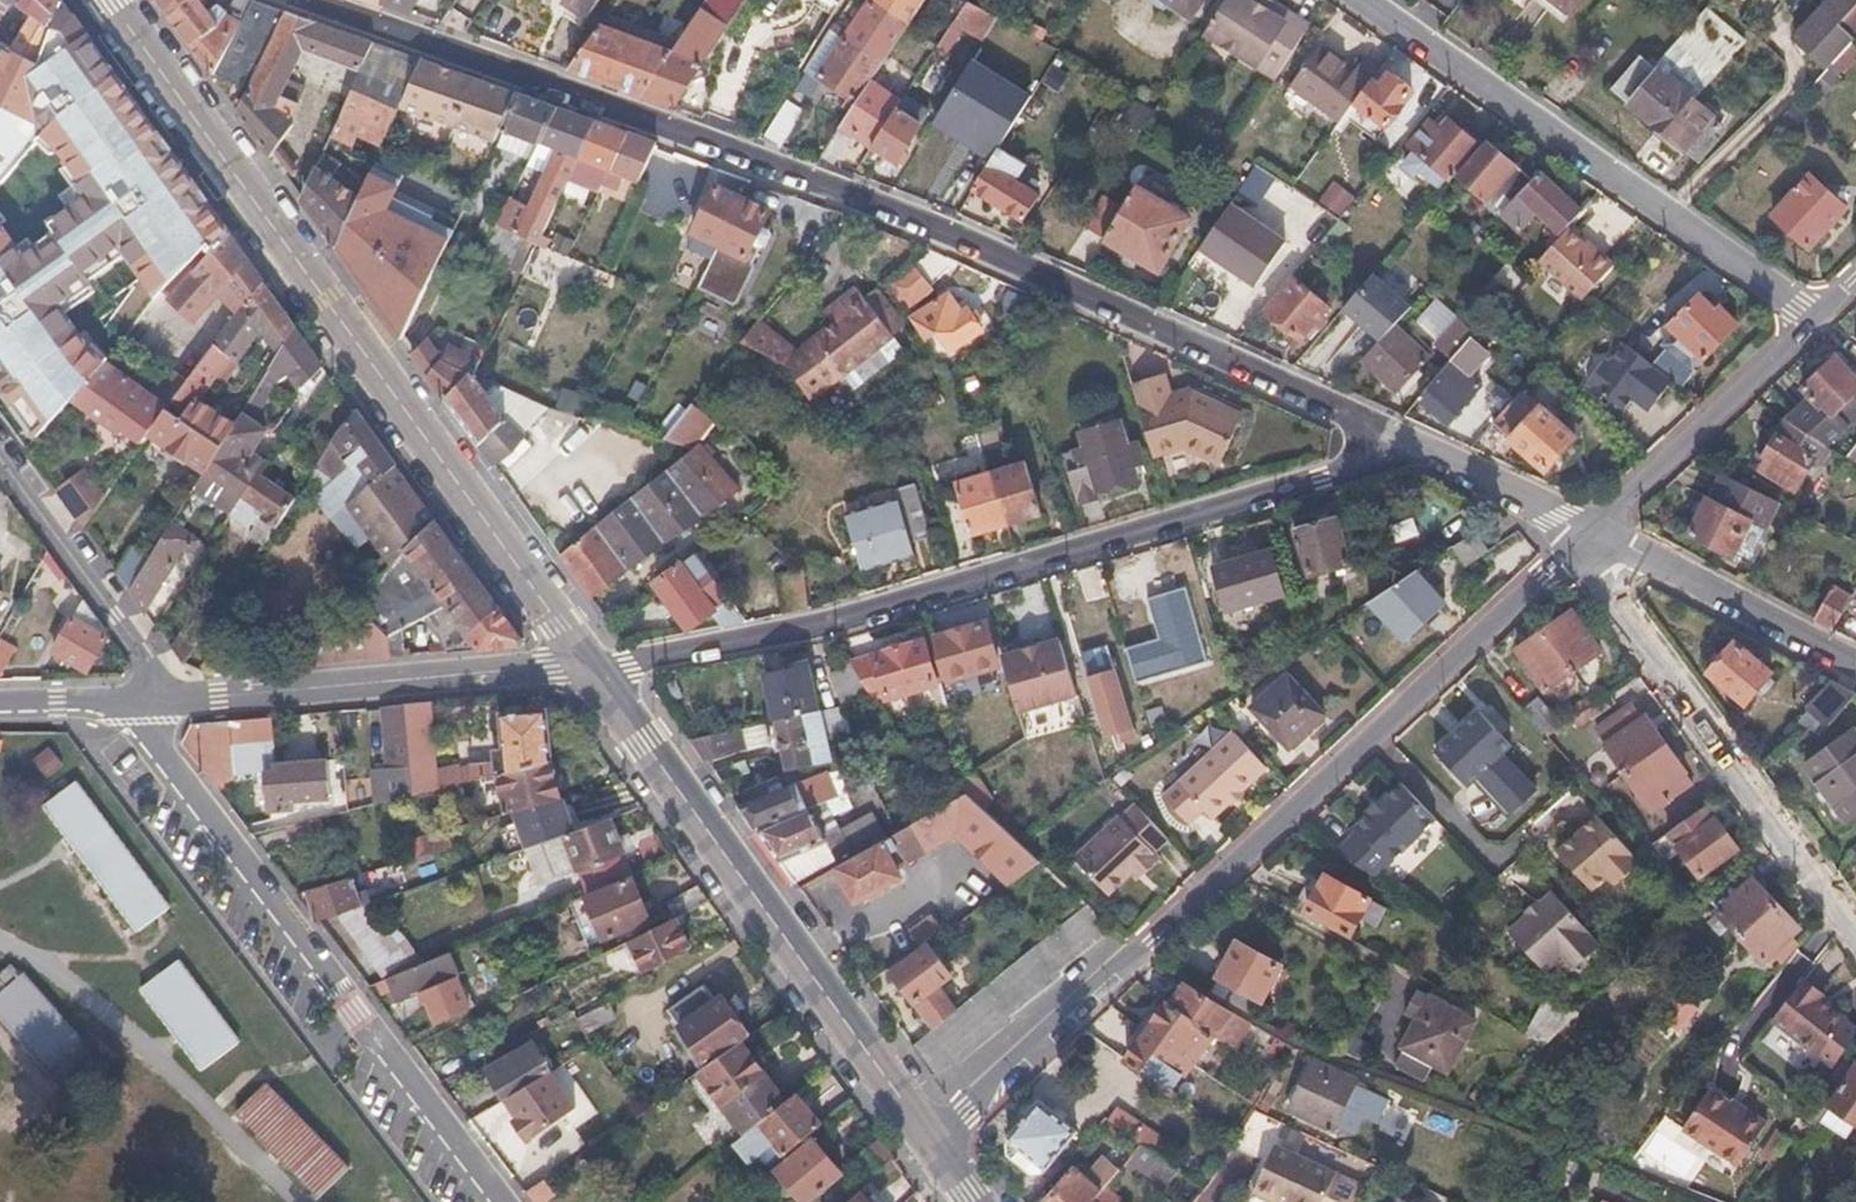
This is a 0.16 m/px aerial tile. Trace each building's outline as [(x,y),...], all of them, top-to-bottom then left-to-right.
[(28,10),(31,0),(0,0),(0,44),(1,44),(20,6),(28,10)] [(1,44),(11,50),(34,60),(60,2),(59,0),(31,0),(28,10),(20,6),(1,44)] [(226,17),(217,6),(210,12),(203,4),(207,0),(157,0),(193,47),(219,27),(226,17)] [(231,45),(254,3),(244,0),(237,0),(226,17),(219,27),(193,47),(214,75),(231,45)] [(385,3),(413,13),(422,0),(387,0),(385,3)] [(570,8),(573,4),(566,0),(565,0),(562,4),(570,8)] [(570,8),(587,21),(601,0),(566,0),(573,4),(570,8)] [(674,54),(644,98),(675,110),(748,0),(711,0),(674,54)] [(908,27),(925,0),(870,0),(869,2),(908,27)] [(1164,15),(1172,5),(1191,18),(1203,0),(1142,0),(1164,15)] [(1275,5),(1270,12),(1253,1),(1251,0),(1232,0),(1209,36),(1278,81),(1312,28),(1275,5)] [(1275,5),(1268,0),(1254,0),(1253,1),(1270,12),(1275,5)] [(1568,10),(1576,0),(1556,0),(1568,10)] [(1855,8),(1855,0),(1828,0),(1795,37),(1828,67),(1855,40),(1855,35),(1842,24),(1855,8)] [(60,2),(34,60),(29,75),(40,129),(38,145),(63,169),(71,185),(56,198),(65,208),(44,220),(51,233),(35,244),(26,236),(16,242),(3,227),(7,223),(0,214),(0,376),(41,432),(71,398),(102,363),(110,356),(64,313),(99,291),(90,277),(120,252),(153,297),(182,272),(204,252),(210,257),(230,236),(60,2)] [(842,43),(881,67),(908,27),(869,2),(842,43)] [(231,45),(264,61),(286,15),(254,3),(231,45)] [(976,8),(969,5),(938,50),(950,57),(966,30),(986,43),(1000,21),(976,8)] [(1704,7),(1656,64),(1697,99),(1746,42),(1704,7)] [(362,73),(375,47),(286,15),(264,61),(262,66),(290,82),(304,52),(362,73)] [(571,72),(606,85),(637,41),(601,28),(571,72)] [(849,116),(871,83),(881,67),(842,43),(829,34),(805,72),(850,99),(842,111),(849,116)] [(606,85),(644,98),(674,54),(637,41),(606,85)] [(11,50),(1,44),(0,44),(0,72),(11,50)] [(382,152),(399,115),(421,64),(375,47),(362,73),(332,136),(353,146),(356,139),(382,152)] [(11,50),(0,72),(0,107),(40,129),(29,75),(34,60),(11,50)] [(1342,124),(1356,105),(1374,81),(1382,71),(1366,60),(1356,74),(1325,50),(1295,87),(1342,124)] [(1643,53),(1612,89),(1700,163),(1721,137),(1716,133),(1724,122),(1697,99),(1656,64),(1643,53)] [(1028,93),(968,56),(923,128),(981,164),(992,146),(1028,93)] [(473,82),(421,64),(399,115),(452,135),(492,149),(501,130),(517,98),(473,82)] [(240,110),(273,155),(297,123),(294,120),(300,106),(283,98),(290,82),(262,66),(240,110)] [(1828,67),(1811,84),(1820,93),(1837,75),(1828,67)] [(1356,105),(1384,126),(1386,128),(1412,96),(1388,77),(1381,86),(1374,81),(1356,105)] [(854,137),(872,150),(902,104),(871,83),(849,116),(818,163),(833,168),(854,137)] [(541,146),(542,144),(558,110),(517,96),(517,98),(501,130),(541,146)] [(906,99),(902,104),(872,150),(892,163),(878,185),(894,191),(908,169),(898,162),(923,128),(930,114),(906,99)] [(761,142),(780,149),(802,114),(786,104),(761,142)] [(1361,156),(1384,126),(1356,105),(1342,124),(1334,134),(1361,156)] [(40,129),(0,107),(0,172),(40,129)] [(541,237),(570,176),(595,124),(558,110),(542,144),(557,152),(530,208),(516,236),(520,238),(537,246),(548,250),(552,242),(541,237)] [(1448,121),(1442,129),(1433,122),(1411,147),(1418,153),(1406,167),(1415,176),(1419,172),(1440,189),(1477,145),(1448,121)] [(602,189),(611,171),(626,135),(595,124),(570,176),(602,189)] [(654,145),(626,135),(611,171),(638,182),(653,148),(654,145)] [(1520,195),(1533,181),(1488,144),(1460,177),(1503,214),(1520,195)] [(981,164),(966,188),(1023,224),(1040,197),(1016,182),(1025,167),(992,146),(981,164)] [(338,248),(352,217),(353,215),(370,178),(360,173),(351,191),(342,187),(352,164),(325,151),(303,197),(338,248)] [(404,339),(432,278),(460,220),(398,191),(404,176),(377,163),(370,178),(353,215),(338,248),(360,278),(404,339)] [(1027,164),(1021,182),(1043,189),(1049,171),(1027,164)] [(1257,168),(1237,197),(1254,209),(1275,179),(1257,168)] [(1541,173),(1533,181),(1520,195),(1563,234),(1569,227),(1582,212),(1541,173)] [(1811,175),(1775,214),(1811,247),(1847,208),(1811,175)] [(693,234),(719,247),(741,200),(716,187),(693,234)] [(1122,215),(1107,243),(1160,272),(1189,220),(1137,191),(1124,215),(1122,215)] [(1074,225),(1107,243),(1122,215),(1090,197),(1074,225)] [(498,228),(516,236),(530,208),(511,199),(498,228)] [(769,213),(741,200),(719,247),(709,269),(699,289),(734,305),(739,304),(755,269),(753,264),(761,248),(765,247),(770,237),(768,232),(770,229),(763,226),(769,213)] [(1230,207),(1202,248),(1257,286),(1285,245),(1230,207)] [(483,235),(492,239),(498,228),(488,223),(483,235)] [(1564,235),(1538,264),(1583,305),(1618,267),(1598,249),(1596,251),(1569,227),(1563,234),(1564,235)] [(484,257),(507,267),(520,238),(516,236),(498,228),(492,239),(484,257)] [(1340,240),(1331,232),(1319,247),(1328,254),(1340,240)] [(245,306),(263,285),(264,283),(230,236),(210,257),(204,252),(182,272),(189,277),(169,299),(195,323),(228,285),(245,306)] [(524,275),(537,246),(520,238),(507,267),(524,275)] [(548,250),(570,259),(575,247),(553,238),(552,242),(548,250)] [(576,245),(575,247),(570,259),(597,270),(603,258),(576,245)] [(1526,279),(1535,268),(1520,256),(1512,266),(1526,279)] [(926,291),(908,270),(888,286),(904,309),(926,291)] [(1412,309),(1375,274),(1344,310),(1381,342),(1397,325),(1412,309)] [(1327,323),(1321,318),(1329,308),(1295,280),(1268,312),(1302,340),(1315,326),(1321,331),(1327,323)] [(257,337),(271,350),(292,325),(263,285),(245,306),(235,318),(257,337)] [(858,287),(825,310),(833,322),(815,334),(842,373),(856,363),(866,357),(875,351),(893,339),(858,287)] [(967,308),(962,312),(950,294),(936,303),(911,320),(923,338),(935,330),(951,355),(983,333),(967,308)] [(1718,312),(1702,297),(1671,328),(1674,331),(1676,333),(1705,361),(1739,326),(1721,309),(1718,312)] [(1496,313),(1484,327),(1495,337),(1507,323),(1496,313)] [(240,361),(257,337),(235,318),(193,377),(206,387),(211,382),(232,355),(240,361)] [(1466,347),(1476,336),(1460,322),(1438,346),(1454,361),(1466,347)] [(742,345),(762,357),(794,374),(808,397),(842,373),(815,334),(792,349),(778,338),(760,323),(742,345)] [(271,350),(279,356),(296,330),(292,325),(271,350)] [(1381,342),(1363,360),(1395,392),(1398,389),(1403,395),(1422,375),(1415,369),(1427,356),(1397,325),(1381,342)] [(322,368),(296,330),(279,356),(271,368),(280,381),(288,377),(300,390),(322,368)] [(1676,333),(1674,331),(1664,345),(1669,349),(1697,370),(1705,361),(1676,333)] [(448,400),(477,376),(483,362),(450,347),(445,361),(430,338),(415,354),(448,400)] [(903,354),(893,339),(875,351),(866,357),(842,373),(852,389),(903,354)] [(1656,367),(1626,345),(1611,364),(1607,361),(1589,385),(1626,412),(1635,400),(1652,412),(1675,381),(1656,367)] [(1487,366),(1466,347),(1454,361),(1420,399),(1449,425),(1491,379),(1487,366)] [(1675,381),(1684,388),(1697,370),(1669,349),(1656,367),(1675,381)] [(1825,447),(1855,418),(1855,402),(1852,398),(1855,393),(1855,377),(1836,356),(1801,388),(1809,397),(1785,420),(1786,421),(1825,447)] [(152,433),(169,411),(189,383),(171,369),(152,395),(106,360),(102,363),(71,398),(106,426),(119,426),(143,445),(152,433)] [(248,404),(261,412),(280,381),(271,368),(248,404)] [(482,379),(477,376),(448,400),(472,433),(497,467),(503,462),(527,437),(511,421),(509,423),(479,383),(482,379)] [(1134,386),(1156,457),(1185,449),(1219,464),(1240,418),(1191,396),(1174,401),(1167,376),(1134,386)] [(222,446),(235,425),(198,399),(206,387),(193,377),(189,383),(169,411),(222,446)] [(517,414),(528,401),(526,400),(482,379),(479,383),(509,423),(511,421),(517,414)] [(1523,392),(1493,425),(1547,472),(1576,440),(1523,392)] [(528,401),(517,414),(535,430),(533,432),(553,448),(578,419),(528,401)] [(241,416),(257,428),(265,416),(261,412),(248,404),(241,416)] [(693,406),(670,434),(692,443),(699,440),(713,423),(693,406)] [(206,470),(222,446),(169,411),(152,433),(206,470)] [(348,505),(395,467),(397,466),(357,411),(356,413),(330,447),(313,473),(321,478),(324,473),(330,478),(344,458),(354,470),(318,498),(340,527),(355,516),(348,505)] [(242,499),(245,496),(260,476),(261,476),(243,463),(264,432),(257,428),(241,416),(235,425),(222,446),(206,470),(195,488),(232,514),(242,499)] [(1825,447),(1786,421),(1765,455),(1768,458),(1761,470),(1796,489),(1814,460),(1820,464),(1829,449),(1825,447)] [(1123,423),(1082,435),(1087,450),(1066,457),(1078,499),(1082,498),(1084,504),(1101,499),(1099,493),(1139,481),(1135,467),(1144,464),(1138,443),(1129,447),(1123,423)] [(527,437),(503,462),(512,472),(537,447),(527,437)] [(667,473),(703,518),(741,490),(701,445),(693,451),(686,457),(677,465),(667,473)] [(992,475),(1007,524),(1041,515),(1026,465),(992,475)] [(355,516),(391,565),(434,521),(395,467),(348,505),(355,516)] [(57,491),(84,527),(103,500),(82,472),(57,491)] [(666,544),(703,518),(667,473),(632,501),(666,544)] [(1721,474),(1708,501),(1716,505),(1751,521),(1767,529),(1779,503),(1721,474)] [(974,534),(1007,524),(992,475),(960,484),(974,534)] [(260,476),(245,496),(261,507),(272,515),(267,523),(275,529),(296,499),(261,476),(260,476)] [(931,538),(915,486),(895,492),(899,504),(847,520),(862,569),(914,553),(912,544),(931,538)] [(242,499),(232,514),(248,526),(261,507),(245,496),(242,499)] [(1706,500),(1689,534),(1734,556),(1751,521),(1716,505),(1708,501),(1706,500)] [(628,571),(666,544),(632,501),(597,529),(628,571)] [(174,521),(151,558),(130,590),(147,612),(188,548),(196,553),(205,540),(174,521)] [(400,631),(426,617),(435,612),(481,586),(434,521),(391,565),(353,602),(377,626),(388,637),(400,631)] [(1338,522),(1299,533),(1313,576),(1351,564),(1338,522)] [(592,597),(628,571),(597,529),(562,557),(592,597)] [(117,572),(130,590),(151,558),(133,546),(117,572)] [(1273,550),(1213,569),(1227,614),(1288,595),(1273,550)] [(76,587),(49,552),(44,561),(67,593),(76,587)] [(714,612),(730,601),(698,559),(696,557),(659,584),(691,629),(714,612)] [(1417,572),(1371,603),(1407,641),(1446,604),(1417,572)] [(787,614),(804,610),(799,577),(779,580),(787,614)] [(501,612),(481,586),(435,612),(426,617),(443,641),(432,644),(432,653),(519,645),(523,641),(501,612)] [(1203,660),(1182,586),(1144,597),(1156,638),(1124,647),(1134,680),(1203,660)] [(1833,628),(1844,609),(1852,597),(1833,586),(1816,619),(1833,628)] [(109,632),(86,601),(57,652),(91,671),(109,638),(106,637),(109,632)] [(746,622),(730,601),(714,612),(724,626),(746,622)] [(343,660),(377,626),(353,602),(317,637),(343,660)] [(1853,615),(1844,609),(1833,628),(1843,634),(1853,615)] [(172,645),(184,662),(211,624),(194,612),(172,645)] [(1547,631),(1574,669),(1600,651),(1572,613),(1547,631)] [(930,639),(944,684),(1000,668),(987,623),(930,639)] [(390,657),(388,637),(377,626),(343,660),(342,662),(390,657)] [(403,656),(400,631),(388,637),(403,656)] [(1559,679),(1574,669),(1547,631),(1519,651),(1546,689),(1550,685),(1559,679)] [(2,638),(0,642),(0,680),(3,680),(20,648),(2,638)] [(950,707),(944,684),(930,639),(874,656),(887,701),(934,688),(941,709),(950,707)] [(1024,651),(1003,657),(1019,713),(1080,697),(1062,641),(1041,647),(1024,651)] [(1023,646),(1024,651),(1041,647),(1040,641),(1023,646)] [(1735,641),(1709,673),(1747,705),(1773,673),(1735,641)] [(880,703),(887,701),(874,656),(853,663),(854,665),(876,698),(880,703)] [(830,678),(843,706),(846,705),(874,699),(851,666),(830,678)] [(778,721),(819,711),(809,668),(767,678),(778,721)] [(1213,668),(1150,685),(1155,705),(1218,687),(1213,668)] [(1091,679),(1109,739),(1122,735),(1124,743),(1137,740),(1116,671),(1091,679)] [(1289,676),(1253,709),(1290,750),(1326,718),(1289,676)] [(1559,679),(1550,685),(1555,692),(1564,686),(1559,679)] [(1807,730),(1810,728),(1819,735),(1855,693),(1832,681),(1807,708),(1810,711),(1799,723),(1807,730)] [(1591,694),(1597,703),(1609,694),(1611,693),(1605,685),(1591,694)] [(1548,736),(1555,743),(1615,702),(1609,694),(1597,703),(1569,722),(1563,726),(1548,736)] [(1562,712),(1569,722),(1597,703),(1591,694),(1575,705),(1574,703),(1562,712)] [(1548,736),(1563,726),(1540,700),(1526,712),(1548,736)] [(406,705),(412,768),(414,795),(463,783),(461,765),(438,769),(432,702),(406,705)] [(1627,771),(1667,743),(1648,716),(1642,719),(1632,704),(1598,728),(1627,771)] [(391,770),(412,768),(406,705),(384,707),(390,768),(391,770)] [(819,711),(778,721),(789,771),(834,760),(827,732),(833,731),(831,720),(848,717),(846,705),(843,706),(819,711)] [(1536,791),(1500,753),(1511,743),(1480,711),(1437,752),(1467,784),(1477,774),(1513,813),(1536,791)] [(499,775),(552,762),(545,714),(506,717),(509,750),(496,752),(497,762),(470,764),(473,781),(499,775)] [(268,774),(278,773),(277,766),(273,718),(194,725),(182,744),(220,794),(251,775),(268,774)] [(890,724),(880,728),(888,747),(900,741),(890,724)] [(1806,763),(1848,821),(1855,815),(1855,732),(1853,729),(1806,763)] [(693,741),(709,763),(748,751),(741,730),(693,741)] [(1240,791),(1254,778),(1252,776),(1264,764),(1233,731),(1165,795),(1190,821),(1202,810),(1210,819),(1228,803),(1240,791)] [(1667,743),(1627,771),(1654,810),(1693,782),(1667,743)] [(277,766),(278,773),(268,774),(271,811),(294,810),(293,802),(332,799),(329,762),(277,766)] [(561,800),(552,762),(499,775),(509,815),(515,813),(561,800)] [(463,783),(473,781),(470,764),(461,765),(463,783)] [(1252,776),(1254,778),(1266,766),(1264,764),(1252,776)] [(376,804),(414,795),(412,768),(391,770),(390,768),(373,770),(376,804)] [(966,795),(985,813),(997,801),(976,771),(954,785),(966,795)] [(763,831),(825,804),(849,794),(840,773),(831,774),(821,779),(820,776),(742,809),(760,833),(763,831)] [(79,779),(45,804),(137,926),(151,916),(169,902),(79,779)] [(1337,853),(1377,880),(1436,823),(1403,787),(1389,800),(1386,797),(1368,815),(1370,817),(1354,831),(1356,834),(1337,853)] [(1240,791),(1228,803),(1231,806),(1243,794),(1240,791)] [(1041,862),(985,813),(966,795),(912,826),(928,853),(957,836),(1010,886),(1041,862)] [(565,799),(561,800),(515,813),(528,848),(543,843),(566,835),(577,831),(565,799)] [(780,855),(799,882),(852,852),(825,804),(763,831),(780,855)] [(1138,866),(1146,875),(1162,860),(1154,851),(1167,839),(1137,806),(1123,819),(1121,816),(1074,859),(1107,894),(1125,877),(1138,866)] [(1704,806),(1667,834),(1700,876),(1739,847),(1715,817),(1713,818),(1704,806)] [(566,835),(581,870),(626,851),(613,818),(577,831),(566,835)] [(1567,853),(1564,849),(1557,856),(1592,892),(1606,878),(1614,886),(1636,865),(1628,857),(1631,855),(1596,819),(1576,839),(1579,842),(1567,853)] [(881,844),(897,871),(928,853),(912,826),(897,834),(881,844)] [(454,847),(449,831),(413,841),(418,858),(454,847)] [(558,879),(581,870),(566,835),(543,843),(558,879)] [(1576,839),(1564,849),(1567,853),(1579,842),(1576,839)] [(901,877),(897,871),(881,844),(837,868),(858,903),(901,877)] [(1134,886),(1146,875),(1138,866),(1125,877),(1134,886)] [(1361,918),(1377,926),(1387,908),(1328,876),(1309,910),(1352,934),(1361,918)] [(309,890),(321,922),(345,913),(364,907),(353,877),(309,890)] [(1747,931),(1777,903),(1753,878),(1718,911),(1729,923),(1742,936),(1747,931)] [(588,896),(572,902),(591,945),(651,919),(634,880),(589,899),(588,896)] [(710,903),(699,887),(666,904),(679,918),(710,903)] [(1538,908),(1528,918),(1508,936),(1542,972),(1559,957),(1571,970),(1595,947),(1583,934),(1585,931),(1551,895),(1538,908)] [(1523,912),(1528,918),(1538,908),(1533,903),(1523,912)] [(1747,931),(1742,936),(1764,960),(1799,927),(1777,903),(1747,931)] [(1720,931),(1729,923),(1718,911),(1709,920),(1720,931)] [(319,923),(346,957),(366,942),(345,913),(321,922),(319,923)] [(693,947),(679,918),(632,941),(647,972),(693,947)] [(912,934),(921,945),(942,930),(933,918),(912,934)] [(1058,974),(1070,964),(1049,938),(1037,948),(1058,974)] [(1213,991),(1253,1016),(1281,966),(1240,943),(1213,991)] [(945,1020),(958,1010),(941,987),(953,978),(929,947),(894,975),(935,1028),(945,1020)] [(1061,977),(1058,974),(1037,948),(1024,958),(1048,987),(1061,977)] [(452,952),(379,983),(382,989),(387,987),(389,993),(394,991),(399,1002),(461,975),(452,952)] [(1036,996),(1048,987),(1024,958),(1013,966),(1036,996)] [(178,961),(145,985),(207,1069),(239,1045),(178,961)] [(22,976),(12,964),(0,975),(0,984),(6,990),(0,995),(0,1015),(65,1088),(99,1058),(24,974),(22,976)] [(1690,1000),(1670,1024),(1680,1031),(1696,1012),(1692,1009),(1710,987),(1704,982),(1690,1000)] [(1815,1052),(1842,1021),(1843,1019),(1800,982),(1772,1016),(1814,1054),(1815,1052)] [(1169,1006),(1170,1007),(1214,1037),(1237,1050),(1252,1025),(1185,986),(1169,1006)] [(744,1041),(753,1035),(727,995),(716,1003),(706,988),(673,1010),(710,1065),(744,1041)] [(1419,990),(1411,1006),(1421,1011),(1403,1046),(1406,1047),(1395,1064),(1426,1080),(1435,1063),(1449,1070),(1475,1019),(1419,990)] [(1547,996),(1526,1033),(1546,1044),(1578,1015),(1547,996)] [(1664,1018),(1670,1024),(1690,1000),(1686,996),(1682,1002),(1674,996),(1659,1014),(1664,1018)] [(578,1019),(587,1034),(618,1019),(610,1002),(578,1019)] [(1194,1065),(1214,1037),(1170,1007),(1149,1033),(1193,1064),(1194,1065)] [(1842,1021),(1815,1052),(1834,1068),(1855,1034),(1855,1033),(1842,1021)] [(1172,1091),(1193,1064),(1149,1033),(1127,1060),(1172,1091)] [(518,1092),(554,1071),(536,1041),(508,1057),(514,1069),(507,1073),(518,1092)] [(747,1135),(789,1102),(744,1041),(710,1065),(701,1072),(689,1079),(713,1111),(705,1117),(730,1150),(738,1143),(747,1135)] [(1845,1057),(1802,1119),(1816,1129),(1822,1120),(1848,1139),(1855,1127),(1855,1065),(1845,1057)] [(1296,1113),(1315,1122),(1334,1131),(1355,1083),(1357,1079),(1314,1060),(1291,1111),(1296,1113)] [(266,1083),(236,1113),(318,1197),(349,1167),(266,1083)] [(1388,1098),(1355,1083),(1334,1131),(1353,1139),(1364,1116),(1377,1122),(1388,1098)] [(1742,1113),(1730,1105),(1709,1090),(1683,1130),(1736,1166),(1766,1121),(1746,1107),(1742,1113)] [(800,1092),(789,1102),(747,1135),(738,1143),(752,1160),(776,1141),(787,1155),(825,1124),(800,1092)] [(1733,1099),(1730,1105),(1742,1113),(1746,1107),(1733,1099)] [(1008,1138),(1011,1140),(1008,1144),(1007,1154),(1030,1172),(1041,1172),(1044,1167),(1046,1169),(1076,1132),(1039,1101),(1008,1138)] [(1236,1135),(1230,1146),(1267,1162),(1274,1146),(1275,1146),(1285,1122),(1254,1107),(1236,1135)] [(1110,1121),(1143,1144),(1154,1152),(1156,1153),(1164,1142),(1118,1110),(1110,1121)] [(1291,1125),(1310,1133),(1315,1122),(1296,1113),(1291,1125)] [(545,1180),(558,1171),(532,1138),(520,1148),(545,1180)] [(780,1168),(808,1201),(810,1201),(845,1173),(815,1138),(780,1168)] [(1143,1144),(1119,1172),(1137,1188),(1141,1183),(1157,1198),(1181,1171),(1156,1153),(1154,1152),(1143,1144)] [(1288,1201),(1356,1201),(1365,1186),(1275,1146),(1274,1146),(1267,1162),(1253,1193),(1273,1201),(1276,1197),(1288,1201)] [(528,1192),(545,1180),(520,1148),(503,1160),(528,1192)] [(1103,1190),(1119,1172),(1105,1159),(1086,1179),(1076,1170),(1048,1201),(1049,1201),(1092,1201),(1103,1190)] [(545,1180),(528,1192),(536,1201),(546,1201),(556,1194),(545,1180)] [(1092,1201),(1117,1201),(1103,1190),(1092,1201)]
